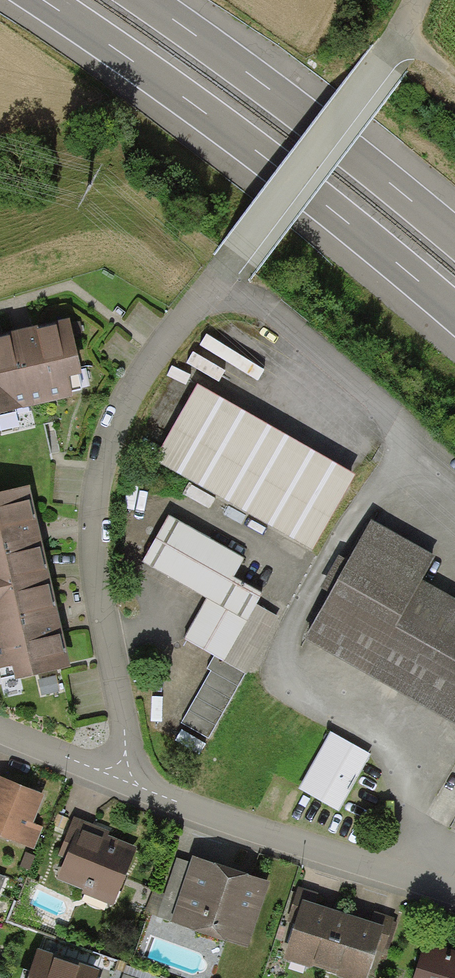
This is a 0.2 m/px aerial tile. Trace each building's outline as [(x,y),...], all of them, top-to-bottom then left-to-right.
[(0,333),(0,413),(72,396),(67,377),(81,373),(68,317),(21,328),(0,333)] [(355,475),(198,384),(154,460),(312,552),(355,475)] [(50,576),(40,532),(29,485),(0,491),(0,587),(50,576)] [(243,558),(169,515),(143,562),(208,599),(185,639),(214,656),(245,673),(247,675),(279,618),(256,604),(262,593),(234,577),(243,558)] [(372,521),(349,561),(331,592),(305,639),(454,724),(454,599),(422,580),(435,557),(372,521)] [(331,592),(349,561),(340,556),(322,586),(331,592)] [(50,576),(0,587),(0,668),(12,665),(15,679),(70,666),(60,620),(50,576)] [(245,673),(214,656),(207,669),(211,671),(181,723),(208,738),(245,673)] [(371,754),(331,731),(299,788),(339,810),(371,754)] [(0,776),(0,836),(34,849),(43,826),(33,822),(45,794),(0,776)] [(64,830),(69,819),(58,814),(53,825),(64,830)] [(97,826),(74,817),(58,855),(65,857),(56,879),(83,890),(81,893),(112,905),(136,847),(107,835),(109,831),(97,826)] [(35,856),(26,852),(19,866),(28,870),(35,856)] [(232,869),(192,856),(190,862),(170,920),(169,923),(247,949),(269,882),(232,869)] [(170,920),(190,862),(177,858),(157,916),(170,920)] [(302,899),(315,903),(318,893),(298,886),(289,914),(297,916),(302,899)] [(311,964),(324,969),(343,912),(328,907),(315,903),(302,899),(297,916),(283,959),(310,968),(311,964)] [(374,911),(371,921),(383,926),(375,950),(382,952),(384,946),(388,948),(396,922),(393,922),(395,917),(374,911)] [(343,912),(324,969),(335,972),(334,975),(345,977),(366,977),(375,950),(383,926),(371,921),(357,917),(343,912)] [(414,977),(454,977),(454,953),(426,943),(414,977)] [(38,949),(28,977),(97,977),(99,970),(38,949)] [(134,977),(155,977),(156,975),(127,965),(124,975),(134,977)]
